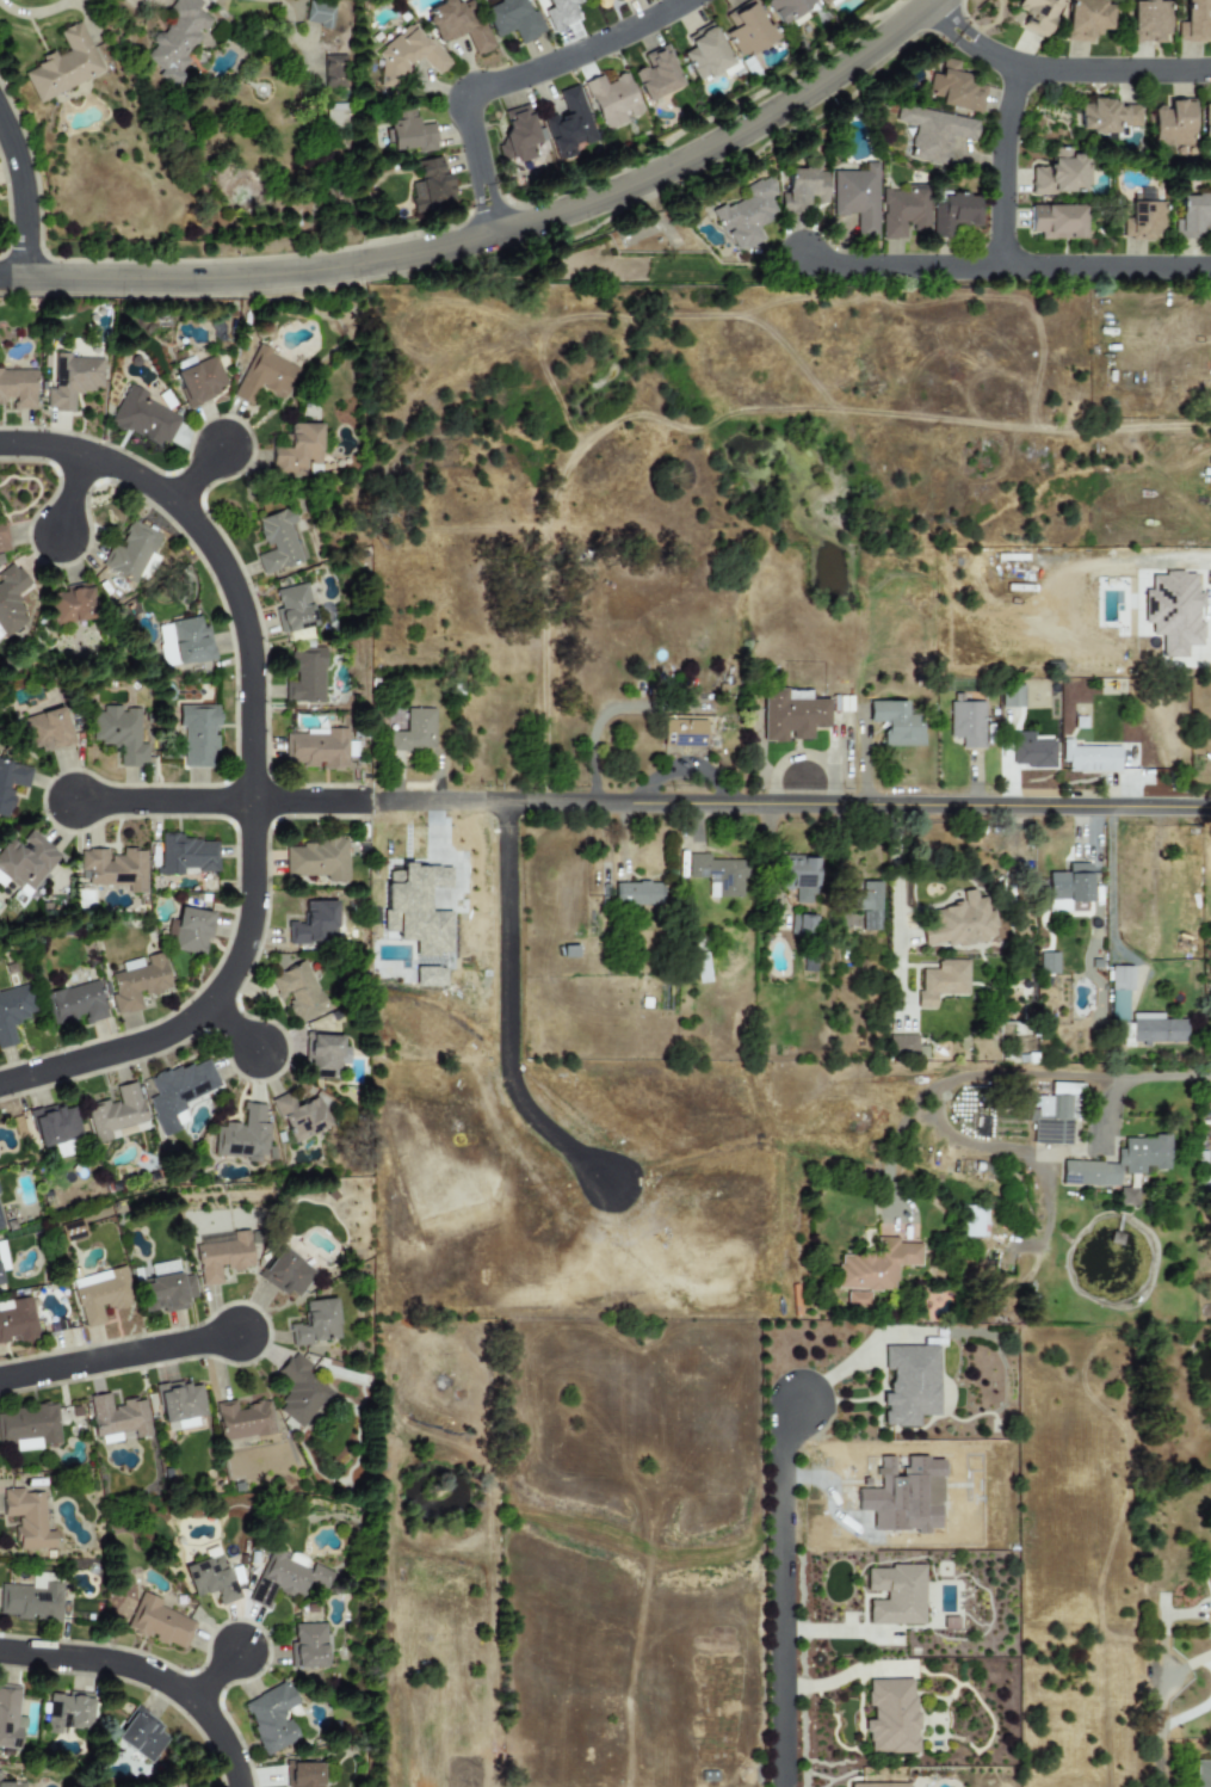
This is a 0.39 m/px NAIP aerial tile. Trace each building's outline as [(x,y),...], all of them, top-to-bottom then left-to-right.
[(196,10),(201,3),(197,0),(173,0),(165,12),(174,17),(169,23),(160,30),(142,59),(160,71),(157,75),(164,85),(172,90),(186,78),(181,71),(187,61),(181,54),(200,39),(203,34),(212,20),(196,10)] [(334,6),(308,0),(303,23),(330,29),(334,6)] [(465,35),(474,57),(493,49),(482,22),(475,25),(466,2),(457,5),(455,0),(449,0),(424,10),(438,45),(465,35)] [(513,31),(518,44),(545,34),(536,11),(527,14),(522,0),(497,0),(480,7),(493,39),(513,31)] [(552,32),(577,21),(570,7),(586,0),(545,0),(549,9),(543,11),(552,32)] [(600,8),(616,0),(596,0),(600,8)] [(732,29),(724,33),(737,59),(775,39),(755,0),(750,0),(724,14),(732,29)] [(764,2),(777,25),(813,4),(811,0),(767,0),(764,2)] [(826,9),(840,0),(821,0),(826,9)] [(1025,14),(1019,29),(1043,39),(1060,0),(1019,0),(1015,10),(1025,14)] [(1089,0),(1066,0),(1064,42),(1089,43),(1090,35),(1098,36),(1099,30),(1109,31),(1111,1),(1089,0)] [(1178,42),(1205,43),(1205,23),(1210,24),(1210,0),(1179,0),(1178,42)] [(1129,2),(1129,44),(1167,44),(1168,2),(1129,2)] [(388,89),(422,62),(434,77),(449,65),(415,21),(374,53),(382,64),(373,71),(388,89)] [(103,74),(80,22),(58,32),(67,51),(55,57),(53,52),(40,57),(43,64),(23,73),(36,103),(103,74)] [(696,83),(732,64),(712,25),(686,38),(691,49),(681,54),(696,83)] [(645,103),(683,87),(665,45),(642,55),(647,66),(632,73),(645,103)] [(323,91),(344,90),(343,56),(322,56),(323,91)] [(980,114),(985,86),(968,83),(969,76),(956,73),(959,62),(941,59),(938,75),(929,74),(925,95),(939,98),(938,106),(980,114)] [(582,83),(604,131),(644,113),(626,74),(603,85),(599,76),(582,83)] [(596,144),(577,86),(558,92),(564,113),(542,120),(554,158),(596,144)] [(1192,101),(1165,101),(1165,106),(1152,106),(1151,146),(1191,147),(1192,101)] [(1139,127),(1138,102),(1089,103),(1089,105),(1078,105),(1079,133),(1114,133),(1114,128),(1139,127)] [(344,104),(324,104),(325,128),(344,128),(344,104)] [(499,113),(507,143),(495,146),(500,161),(517,156),(519,164),(535,159),(531,145),(538,143),(528,105),(499,113)] [(1202,105),(1201,140),(1210,140),(1210,105),(1202,105)] [(946,165),(949,138),(974,141),(977,118),(896,108),(894,124),(912,126),(908,160),(946,165)] [(433,124),(415,125),(414,109),(393,110),(394,121),(387,121),(389,150),(415,148),(415,152),(434,150),(433,124)] [(1031,195),(1087,194),(1086,166),(1082,166),(1082,155),(1068,155),(1068,150),(1050,150),(1050,167),(1030,167),(1031,195)] [(415,161),(418,181),(408,183),(413,211),(453,204),(449,173),(441,174),(439,158),(415,161)] [(831,215),(855,215),(855,239),(877,240),(877,163),(864,163),(864,172),(832,172),(831,215)] [(826,170),(786,169),(786,193),(780,193),(780,213),(808,213),(808,203),(826,203),(826,170)] [(729,253),(764,241),(758,223),(776,217),(769,197),(775,195),(769,177),(745,185),(749,198),(724,206),(724,205),(715,208),(729,253)] [(881,239),(908,239),(908,235),(928,235),(928,187),(906,187),(906,191),(881,191),(881,239)] [(1163,203),(1151,202),(1151,194),(1140,193),(1140,202),(1130,202),(1129,219),(1122,219),(1122,240),(1162,241),(1163,203)] [(977,195),(931,197),(933,238),(951,238),(951,225),(978,224),(977,195)] [(1180,195),(1179,221),(1174,221),(1173,239),(1200,240),(1201,229),(1210,229),(1210,196),(1180,195)] [(1082,241),(1083,206),(1029,205),(1029,233),(1039,233),(1039,240),(1082,241)] [(231,398),(248,405),(257,387),(285,400),(298,369),(268,356),(271,351),(255,344),(231,398)] [(73,411),(73,392),(101,392),(101,357),(54,356),(54,388),(45,388),(44,411),(73,411)] [(172,371),(186,408),(217,396),(214,388),(224,384),(214,356),(172,371)] [(35,369),(0,370),(0,406),(2,406),(2,398),(12,398),(12,409),(35,408),(35,369)] [(109,423),(166,448),(179,417),(143,401),(147,394),(126,384),(109,423)] [(271,476),(303,476),(304,464),(319,464),(320,424),(288,424),(288,448),(271,448),(271,476)] [(301,562),(290,525),(295,523),(290,507),(255,518),(262,544),(270,543),(272,550),(255,555),(261,574),(301,562)] [(159,534),(130,520),(117,548),(110,544),(100,566),(136,583),(159,534)] [(10,550),(5,523),(0,523),(0,552),(10,550)] [(29,618),(12,596),(27,585),(12,562),(0,570),(0,639),(29,618)] [(1197,573),(1162,572),(1162,576),(1150,576),(1149,590),(1143,590),(1142,624),(1150,625),(1150,636),(1161,636),(1160,658),(1186,658),(1186,646),(1201,646),(1202,623),(1197,623),(1198,608),(1203,609),(1203,595),(1196,595),(1197,573)] [(272,591),(283,633),(315,626),(304,583),(272,591)] [(51,626),(93,620),(88,586),(48,591),(51,626)] [(214,659),(208,624),(200,626),(199,617),(155,624),(162,667),(214,659)] [(283,702),(323,703),(325,649),(292,648),(291,682),(284,682),(283,702)] [(1023,708),(1023,686),(1001,686),(1001,708),(1023,708)] [(828,700),(785,700),(785,690),(762,690),(762,743),(788,743),(788,740),(811,740),(811,728),(828,728),(828,700)] [(906,702),(867,702),(868,723),(881,723),(882,747),(920,746),(920,715),(906,716),(906,702)] [(949,738),(961,738),(961,749),(983,749),(984,703),(949,702),(949,738)] [(183,766),(214,768),(214,727),(217,727),(217,705),(178,705),(178,726),(183,726),(183,766)] [(18,719),(29,754),(72,741),(61,707),(18,719)] [(118,765),(146,765),(146,744),(138,744),(138,707),(100,707),(100,711),(91,711),(91,745),(118,745),(118,765)] [(430,751),(431,709),(403,708),(402,732),(385,732),(385,750),(430,751)] [(703,748),(703,717),(662,717),(661,747),(703,748)] [(347,769),(346,729),(283,732),(284,765),(317,765),(317,769),(347,769)] [(1054,767),(1054,741),(1033,741),(1033,732),(1011,733),(1012,768),(1054,767)] [(1120,773),(1120,747),(1072,747),(1072,740),(1062,740),(1062,763),(1067,763),(1068,773),(1120,773)] [(6,818),(13,785),(25,789),(30,766),(0,760),(0,816),(6,818)] [(0,847),(0,876),(26,898),(60,856),(30,831),(19,843),(10,836),(0,847)] [(217,870),(216,839),(181,842),(181,833),(159,834),(161,875),(183,875),(183,871),(217,870)] [(284,876),(326,876),(326,881),(347,881),(346,842),(284,843),(284,876)] [(144,893),(144,850),(121,850),(121,856),(107,856),(107,850),(79,849),(79,871),(87,871),(86,886),(128,886),(128,893),(144,893)] [(687,855),(687,879),(707,879),(707,898),(741,898),(741,861),(708,862),(708,854),(687,855)] [(817,858),(781,856),(779,890),(794,891),(794,905),(815,906),(817,858)] [(1048,913),(1090,911),(1089,864),(1067,865),(1067,873),(1047,874),(1048,913)] [(449,956),(450,912),(427,912),(427,888),(449,888),(450,867),(401,865),(401,871),(384,871),(384,931),(396,932),(396,941),(414,941),(414,956),(449,956)] [(879,881),(859,882),(860,893),(851,893),(851,911),(860,911),(860,931),(879,931),(879,881)] [(613,905),(662,906),(663,883),(614,883),(613,905)] [(923,950),(995,936),(990,911),(986,911),(982,898),(974,899),(971,889),(959,892),(962,904),(929,910),(932,925),(919,929),(923,950)] [(286,923),(286,944),(336,943),(335,900),(303,901),(304,922),(286,923)] [(212,913),(178,906),(175,920),(168,918),(163,948),(204,956),(212,913)] [(814,936),(814,916),(790,914),(790,935),(814,936)] [(113,1015),(140,1009),(137,997),(169,990),(161,953),(142,956),(142,957),(119,963),(122,972),(109,974),(113,994),(110,996),(113,1015)] [(1057,973),(1056,953),(1038,953),(1039,974),(1057,973)] [(695,984),(708,983),(705,954),(692,955),(695,984)] [(968,961),(935,960),(935,969),(921,969),(920,991),(915,991),(915,1009),(933,1009),(934,996),(968,996),(968,961)] [(277,997),(284,993),(297,1024),(327,1011),(304,961),(268,978),(277,997)] [(1110,990),(1131,990),(1132,966),(1111,966),(1110,990)] [(444,967),(414,967),(414,985),(443,986),(444,967)] [(106,1018),(97,980),(44,992),(52,1025),(82,1018),(84,1023),(106,1018)] [(16,1045),(11,1023),(33,1017),(24,984),(0,990),(0,1048),(16,1045)] [(1110,1034),(1125,1034),(1126,991),(1112,990),(1110,1034)] [(1162,1013),(1131,1013),(1131,1042),(1186,1043),(1186,1019),(1162,1019),(1162,1013)] [(348,1065),(348,1047),(341,1047),(341,1036),(305,1035),(305,1060),(309,1060),(309,1078),(339,1079),(339,1064),(348,1065)] [(915,1035),(886,1035),(888,1058),(925,1056),(925,1046),(915,1046),(915,1035)] [(218,1087),(206,1056),(148,1079),(154,1096),(146,1099),(161,1138),(179,1130),(172,1114),(185,1109),(183,1102),(218,1087)] [(93,1144),(147,1130),(135,1082),(115,1086),(117,1099),(85,1108),(93,1144)] [(1070,1145),(1071,1085),(1050,1084),(1050,1097),(1032,1096),(1031,1108),(1027,1108),(1027,1122),(1033,1122),(1032,1144),(1070,1145)] [(317,1097),(292,1108),(286,1092),(272,1099),(290,1144),(329,1127),(317,1097)] [(38,1147),(80,1138),(72,1102),(30,1111),(38,1147)] [(212,1157),(265,1160),(267,1123),(262,1123),(264,1104),(243,1103),(242,1124),(215,1123),(212,1157)] [(1061,1185),(1119,1185),(1119,1173),(1143,1175),(1143,1167),(1168,1169),(1168,1139),(1123,1138),(1122,1150),(1116,1148),(1116,1163),(1061,1161),(1061,1185)] [(1118,1206),(1137,1206),(1138,1188),(1119,1188),(1118,1206)] [(986,1237),(987,1207),(963,1206),(962,1237),(986,1237)] [(199,1287),(222,1284),(221,1271),(252,1268),(248,1232),(194,1237),(199,1287)] [(836,1289),(896,1290),(896,1265),(921,1267),(921,1244),(896,1243),(896,1238),(876,1237),(876,1255),(838,1255),(836,1289)] [(2,1241),(0,1242),(0,1272),(8,1270),(2,1241)] [(295,1298),(315,1273),(280,1246),(257,1276),(283,1296),(286,1292),(295,1298)] [(82,1329),(105,1323),(103,1313),(132,1306),(123,1267),(70,1280),(82,1329)] [(192,1274),(138,1282),(142,1314),(186,1308),(185,1299),(194,1298),(192,1274)] [(846,1308),(870,1308),(870,1292),(847,1292),(846,1308)] [(37,1337),(31,1298),(0,1302),(0,1343),(37,1337)] [(339,1341),(335,1299),(303,1301),(305,1323),(289,1325),(290,1345),(339,1341)] [(938,1416),(938,1345),(883,1347),(883,1370),(889,1370),(889,1393),(881,1394),(881,1406),(883,1406),(883,1426),(916,1425),(916,1416),(938,1416)] [(276,1374),(291,1386),(274,1409),(303,1431),(333,1393),(305,1372),(310,1366),(292,1351),(276,1374)] [(199,1385),(189,1387),(187,1380),(155,1386),(163,1431),(197,1425),(196,1418),(205,1416),(199,1385)] [(149,1436),(143,1399),(110,1404),(107,1393),(87,1397),(93,1436),(132,1430),(134,1438),(149,1436)] [(273,1435),(268,1403),(235,1407),(234,1400),(215,1403),(220,1441),(273,1435)] [(39,1449),(39,1447),(60,1444),(56,1405),(0,1410),(0,1442),(13,1441),(14,1452),(39,1449)] [(2,1517),(14,1517),(16,1551),(54,1549),(54,1532),(44,1532),(43,1492),(24,1493),(24,1489),(1,1490),(2,1517)] [(247,1601),(265,1609),(273,1589),(299,1600),(308,1580),(326,1589),(333,1573),(313,1564),(309,1571),(283,1560),(285,1554),(271,1547),(247,1601)] [(183,1567),(193,1598),(214,1590),(220,1606),(239,1598),(222,1553),(183,1567)] [(867,1625),(922,1625),(923,1566),(865,1566),(865,1591),(885,1591),(885,1600),(867,1600),(867,1625)] [(13,1615),(13,1620),(58,1621),(61,1577),(30,1576),(30,1585),(0,1584),(0,1615),(13,1615)] [(194,1621),(156,1607),(160,1600),(140,1592),(125,1628),(150,1638),(150,1639),(183,1651),(194,1621)] [(325,1623),(292,1625),(294,1668),(326,1666),(325,1623)] [(915,1752),(915,1680),(866,1680),(866,1707),(871,1707),(872,1720),(865,1720),(866,1752),(915,1752)] [(298,1739),(289,1719),(285,1721),(280,1712),(297,1705),(286,1681),(240,1705),(265,1756),(298,1739)] [(19,1687),(0,1685),(0,1746),(20,1749),(23,1718),(16,1717),(19,1687)] [(49,1692),(43,1732),(73,1737),(86,1738),(92,1699),(49,1692)] [(167,1738),(157,1731),(162,1725),(135,1707),(113,1739),(150,1763),(167,1738)] [(1194,1761),(1194,1786),(1210,1786),(1210,1762),(1194,1761)] [(285,1763),(286,1786),(322,1786),(321,1763),(285,1763)]
